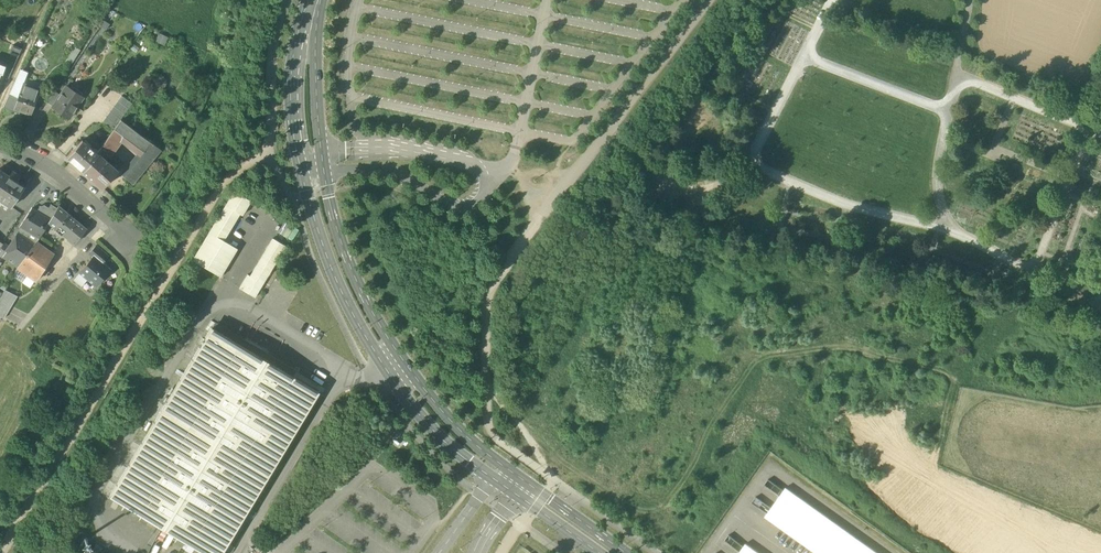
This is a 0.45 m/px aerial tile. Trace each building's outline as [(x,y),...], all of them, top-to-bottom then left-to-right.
[(14,44),(11,52),(20,56),(23,48),(14,44)] [(9,95),(18,98),(23,83),(24,84),(28,73),(21,69),(9,95)] [(14,109),(15,109),(32,115),(41,90),(24,84),(23,83),(18,98),(14,109)] [(53,106),(52,108),(69,119),(83,97),(67,85),(61,95),(53,106)] [(50,88),(42,99),(48,103),(55,91),(50,88)] [(55,91),(48,103),(53,106),(61,95),(55,91)] [(18,98),(9,95),(3,108),(14,112),(15,109),(14,109),(18,98)] [(132,103),(122,96),(118,101),(128,109),(132,103)] [(128,109),(118,101),(114,106),(125,114),(128,109)] [(125,114),(114,106),(110,112),(121,119),(125,114)] [(121,119),(110,112),(106,117),(117,125),(121,119)] [(117,125),(106,117),(102,122),(113,130),(117,125)] [(130,126),(121,119),(99,154),(105,160),(121,138),(128,128),(130,126)] [(160,151),(128,128),(121,138),(143,155),(123,179),(131,185),(160,151)] [(99,154),(82,140),(67,158),(83,172),(99,154)] [(105,160),(99,154),(83,172),(102,189),(104,186),(118,171),(105,160)] [(0,171),(0,200),(11,207),(25,187),(0,171)] [(193,259),(221,276),(239,248),(225,240),(241,213),(243,215),(252,201),(234,190),(193,259)] [(49,208),(44,216),(50,219),(57,208),(51,204),(49,208)] [(49,208),(44,205),(40,206),(37,211),(44,216),(49,208)] [(86,229),(59,206),(57,208),(50,219),(48,223),(74,243),(86,229)] [(37,211),(32,208),(20,227),(33,235),(39,238),(48,223),(50,219),(44,216),(37,211)] [(20,227),(16,234),(18,235),(20,233),(30,241),(33,235),(20,227)] [(30,241),(20,233),(18,235),(8,249),(3,256),(18,267),(34,244),(30,241)] [(248,273),(239,287),(255,297),(289,247),(273,238),(250,275),(248,273)] [(53,256),(36,243),(34,244),(18,267),(17,268),(37,280),(53,256)] [(109,256),(96,245),(88,255),(92,257),(95,254),(104,261),(109,256)] [(3,246),(0,250),(0,254),(3,256),(8,249),(3,246)] [(95,254),(92,257),(79,273),(96,287),(111,269),(103,263),(104,261),(95,254)] [(5,290),(0,300),(0,316),(4,318),(17,297),(5,290)] [(211,327),(107,498),(198,552),(221,552),(319,393),(211,327)] [(779,496),(783,490),(768,479),(764,485),(779,496)] [(765,516),(817,552),(876,552),(785,488),(783,490),(779,496),(771,508),(767,513),(765,516)] [(767,513),(771,508),(756,497),(752,502),(767,513)] [(740,552),(744,547),(728,536),(725,541),(740,552)] [(746,544),(744,547),(740,552),(739,552),(758,552),(746,544)]
